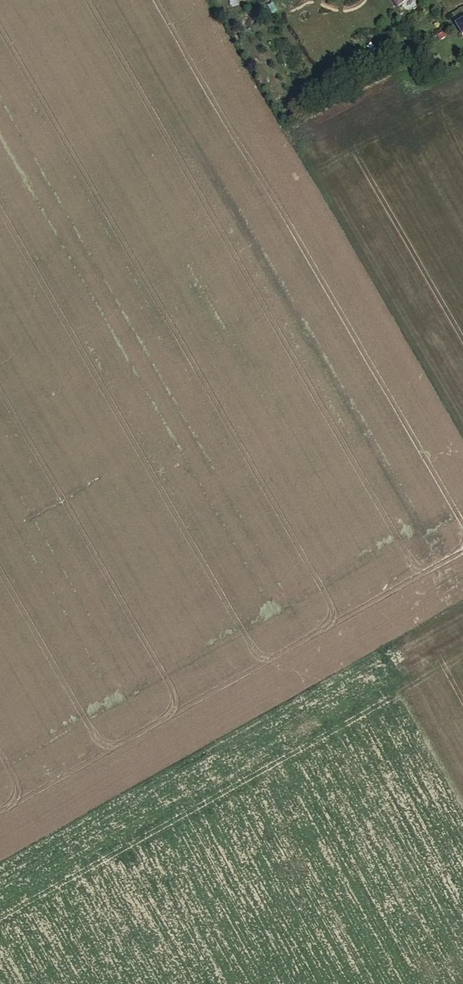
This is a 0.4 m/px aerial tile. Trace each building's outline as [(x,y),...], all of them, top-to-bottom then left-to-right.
[(451,19),(461,37),(462,36),(462,12),(451,19)]
